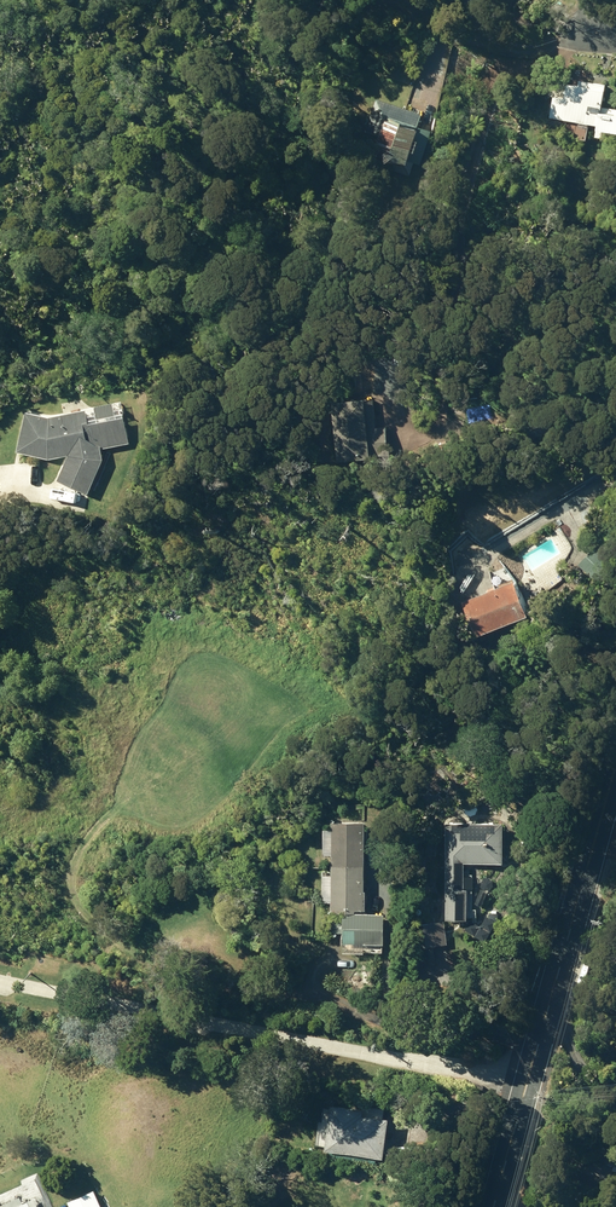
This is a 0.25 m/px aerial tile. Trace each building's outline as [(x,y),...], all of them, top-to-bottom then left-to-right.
[(615,135),(615,117),(599,115),(603,94),(566,88),(564,103),(553,101),(549,120),(597,128),(597,132),(615,135)] [(373,155),(407,166),(417,133),(383,122),(373,155)] [(386,223),(402,227),(405,216),(389,211),(386,223)] [(339,400),(344,460),(377,457),(377,454),(393,453),(391,425),(380,425),(378,397),(339,400)] [(68,467),(91,475),(100,448),(132,443),(127,417),(92,423),(89,408),(53,415),(30,410),(21,451),(49,457),(74,453),(68,467)] [(469,600),(483,635),(538,612),(524,578),(469,600)] [(336,855),(336,864),(369,865),(370,822),(337,821),(337,829),(328,828),(327,854),(336,855)] [(450,822),(450,918),(472,918),(472,890),(468,889),(468,862),(508,862),(508,822),(450,822)] [(369,865),(336,864),(336,875),(326,875),(326,901),(337,902),(337,911),(361,912),(361,909),(369,909),(370,890),(368,890),(369,865)] [(349,932),(349,952),(371,952),(371,943),(392,943),(392,913),(349,912),(349,918),(334,918),(334,932),(349,932)] [(425,921),(428,946),(450,943),(448,918),(425,921)] [(332,1149),(390,1157),(395,1117),(369,1113),(370,1109),(338,1105),(332,1149)] [(73,1206),(105,1206),(98,1190),(71,1201),(73,1206)] [(39,1198),(27,1204),(23,1195),(3,1205),(5,1206),(42,1206),(39,1198)]
